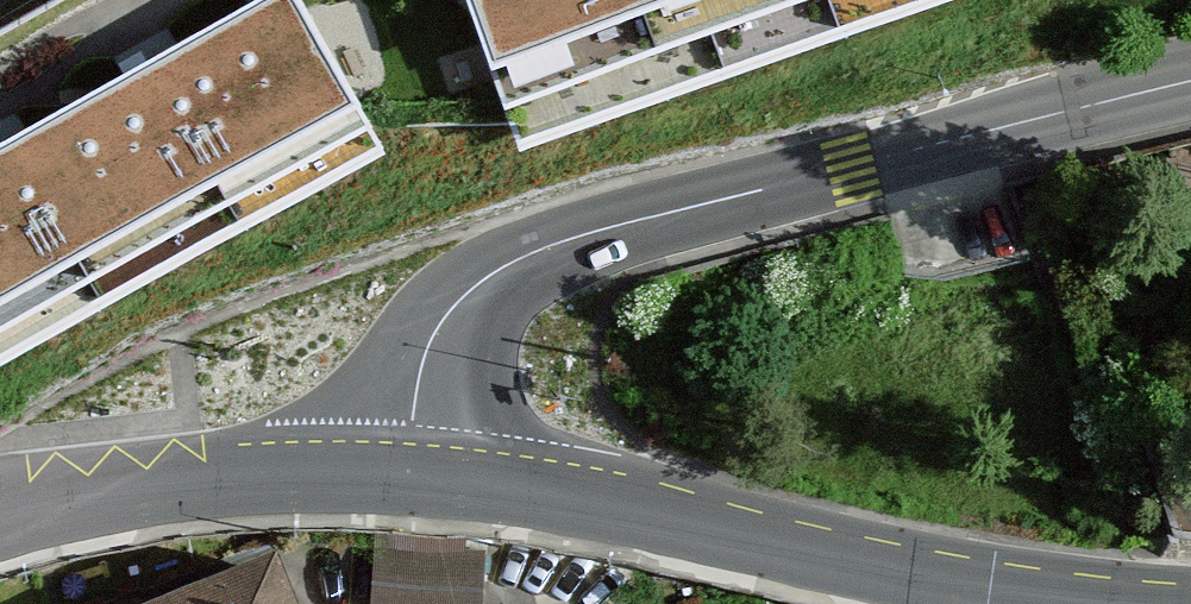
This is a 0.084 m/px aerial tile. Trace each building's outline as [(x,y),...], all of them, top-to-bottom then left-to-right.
[(392,158),(304,0),(277,0),(0,153),(0,375),(392,158)] [(956,0),(465,0),(519,156),(956,0)] [(377,557),(376,603),(485,603),(487,561),(377,557)] [(197,603),(292,603),(279,572),(197,603)]
